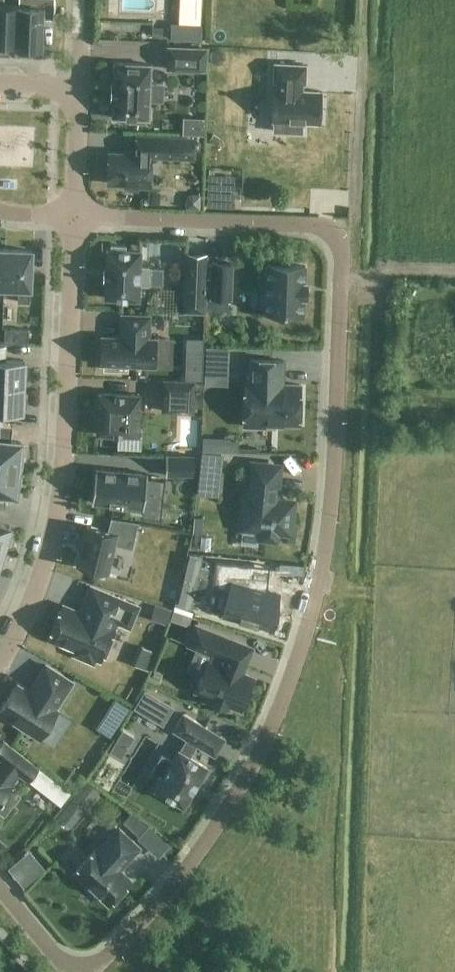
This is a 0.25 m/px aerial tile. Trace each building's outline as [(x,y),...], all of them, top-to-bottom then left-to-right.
[(16,44),(18,6),(19,4),(4,3),(4,0),(0,0),(0,43),(16,44)] [(18,6),(16,44),(15,46),(41,47),(43,0),(32,0),(32,6),(18,6)] [(124,11),(160,9),(160,0),(124,0),(124,11)] [(201,23),(171,22),(170,39),(201,40),(201,23)] [(207,70),(208,48),(168,46),(167,68),(207,70)] [(116,63),(114,63),(114,65),(115,65),(114,82),(111,82),(111,99),(113,99),(113,115),(112,115),(112,118),(114,118),(114,117),(131,118),(131,121),(145,122),(145,118),(147,118),(147,119),(149,119),(149,117),(149,100),(163,101),(163,84),(150,83),(151,66),(151,64),(149,64),(149,65),(116,63)] [(305,83),(305,64),(274,63),(273,82),(277,82),(276,89),(273,89),(271,121),(286,122),(285,132),(302,133),(302,122),(320,123),(322,91),(301,90),(301,83),(305,83)] [(182,84),(183,99),(207,97),(206,82),(182,84)] [(246,136),(246,150),(267,150),(268,137),(246,136)] [(183,157),(184,138),(160,137),(159,157),(183,157)] [(150,186),(151,152),(125,151),(125,153),(109,152),(108,183),(124,184),(124,185),(150,186)] [(106,280),(106,298),(139,299),(139,284),(148,284),(149,267),(140,266),(140,251),(125,251),(125,246),(111,245),(111,250),(108,250),(107,268),(104,268),(104,279),(106,280)] [(31,250),(5,249),(4,286),(18,287),(18,301),(29,302),(31,250)] [(204,312),(206,278),(207,254),(187,253),(184,311),(204,312)] [(233,256),(232,289),(261,290),(262,256),(233,256)] [(231,299),(232,263),(212,262),(211,298),(231,299)] [(265,312),(303,314),(304,297),(306,297),(307,282),(305,282),(305,266),(267,264),(265,312)] [(149,338),(150,316),(122,315),(121,331),(123,331),(123,337),(102,336),(100,363),(105,364),(104,369),(128,370),(128,364),(155,365),(156,339),(149,338)] [(28,343),(28,329),(4,328),(4,342),(28,343)] [(185,337),(184,377),(200,378),(201,338),(185,337)] [(24,386),(24,377),(28,377),(28,365),(25,365),(25,360),(0,359),(0,385),(24,386)] [(245,383),(244,425),(274,426),(274,421),(300,422),(301,385),(280,384),(280,378),(283,378),(284,360),(251,359),(250,383),(245,383)] [(204,382),(194,381),(164,380),(163,410),(193,411),(193,405),(203,406),(204,382)] [(0,385),(0,410),(23,411),(23,406),(27,406),(27,394),(24,394),(24,386),(0,385)] [(99,393),(98,433),(138,435),(139,395),(99,393)] [(22,468),(24,451),(20,451),(21,442),(0,440),(0,466),(22,468)] [(282,488),(300,489),(300,476),(313,476),(313,453),(282,452),(282,488)] [(166,455),(166,475),(194,476),(194,456),(166,455)] [(245,496),(241,528),(262,530),(261,538),(276,540),(277,532),(291,533),(294,501),(276,500),(280,466),(252,463),(249,497),(245,496)] [(16,494),(17,485),(21,486),(22,468),(0,466),(0,493),(16,494)] [(96,468),(92,502),(143,508),(144,508),(145,492),(163,494),(165,479),(147,477),(148,473),(96,468)] [(241,488),(176,491),(177,509),(201,508),(201,516),(242,514),(241,488)] [(80,552),(76,566),(108,573),(115,544),(132,549),(139,522),(111,517),(108,530),(87,525),(83,538),(82,538),(79,552),(80,552)] [(4,550),(11,526),(0,523),(0,549),(4,550)] [(256,624),(267,627),(277,593),(246,584),(248,565),(250,565),(250,564),(214,560),(212,584),(228,588),(221,614),(237,619),(236,623),(255,628),(256,624)] [(91,586),(90,588),(80,612),(63,605),(61,610),(58,611),(55,618),(56,622),(49,638),(76,649),(78,656),(89,661),(96,658),(101,660),(117,622),(129,627),(138,606),(91,586)] [(253,677),(242,673),(252,647),(196,625),(189,643),(211,652),(196,690),(211,696),(210,700),(228,707),(229,704),(240,708),(253,677)] [(55,708),(72,682),(46,665),(34,684),(37,686),(32,694),(17,684),(0,710),(0,711),(40,737),(57,710),(55,708)] [(99,721),(112,730),(128,706),(115,697),(99,721)] [(197,744),(198,744),(215,755),(225,738),(183,713),(174,730),(187,738),(180,751),(179,751),(156,790),(184,806),(207,768),(189,757),(197,744)] [(111,738),(129,751),(139,736),(122,724),(111,738)] [(29,781),(39,767),(3,740),(0,744),(0,758),(2,760),(0,762),(0,801),(13,785),(11,783),(19,773),(29,781)] [(83,777),(70,814),(81,818),(85,807),(93,810),(103,784),(83,777)] [(127,816),(141,829),(148,821),(133,809),(127,816)] [(96,848),(75,872),(88,884),(88,889),(95,895),(99,895),(109,903),(131,880),(118,868),(122,863),(124,864),(139,847),(119,828),(98,850),(96,848)]
